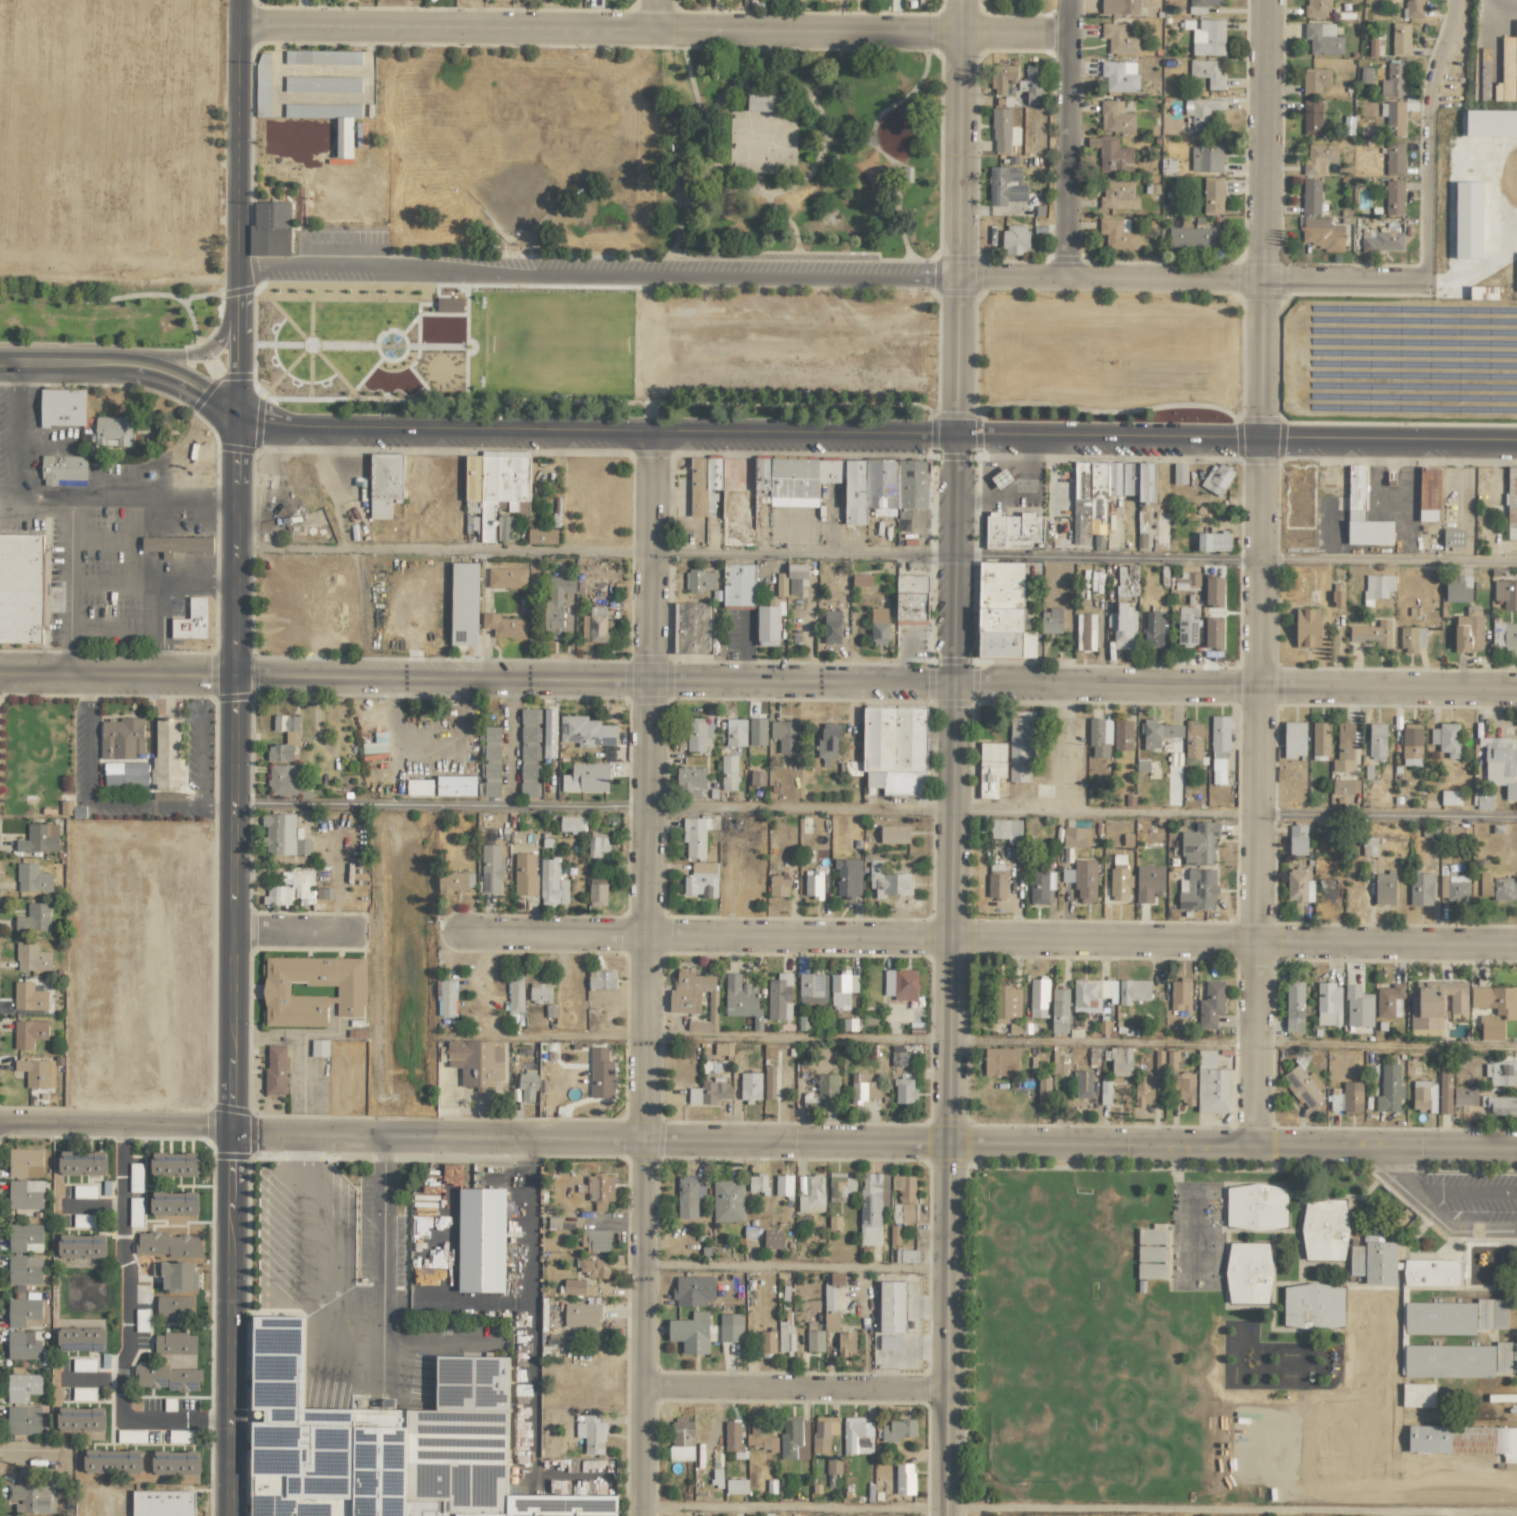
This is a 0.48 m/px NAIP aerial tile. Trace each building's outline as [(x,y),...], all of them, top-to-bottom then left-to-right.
[(1101,14),(1138,15),(1138,0),(1101,0),(1101,14)] [(1225,0),(1189,0),(1189,14),(1206,14),(1206,6),(1225,5),(1225,0)] [(1330,0),(1305,0),(1305,17),(1329,17),(1330,0)] [(1423,0),(1405,0),(1404,18),(1423,18),(1423,0)] [(1224,55),(1224,19),(1198,19),(1198,29),(1192,29),(1192,55),(1224,55)] [(1138,54),(1138,24),(1101,23),(1101,38),(1109,38),(1108,53),(1138,54)] [(1334,23),(1304,24),(1304,39),(1310,39),(1310,54),(1343,54),(1343,36),(1334,36),(1334,23)] [(1392,56),(1410,56),(1410,23),(1392,23),(1392,56)] [(361,52),(285,50),(284,63),(361,65),(361,52)] [(255,115),(269,115),(270,53),(256,53),(255,115)] [(1489,82),(1489,98),(1513,98),(1513,89),(1516,89),(1516,53),(1515,53),(1515,82),(1489,82)] [(1189,77),(1208,77),(1208,90),(1223,89),(1223,75),(1219,75),(1219,60),(1189,60),(1189,77)] [(1138,92),(1139,73),(1135,73),(1135,62),(1101,61),(1101,77),(1107,77),(1106,91),(1138,92)] [(1381,79),(1380,97),(1405,97),(1406,63),(1387,62),(1387,80),(1381,79)] [(1016,65),(992,65),(991,95),(1006,95),(1006,82),(1016,82),(1016,65)] [(1025,81),(1018,80),(1018,90),(1027,91),(1026,104),(1043,105),(1044,65),(1025,65),(1025,81)] [(1330,86),(1330,69),(1303,69),(1303,94),(1321,94),(1321,86),(1330,86)] [(284,92),(360,92),(361,77),(284,76),(284,92)] [(747,111),(777,111),(777,95),(747,94),(747,111)] [(1191,130),(1209,130),(1210,109),(1223,109),(1223,100),(1184,99),(1184,115),(1192,115),(1191,130)] [(1122,101),(1101,100),(1101,130),(1134,131),(1134,114),(1122,114),(1122,101)] [(1302,135),(1321,135),(1321,101),(1303,101),(1302,135)] [(1386,136),(1404,136),(1405,102),(1380,102),(1380,116),(1386,116),(1386,136)] [(335,158),(351,158),(352,117),(360,118),(360,105),(283,104),(283,117),(336,118),(335,158)] [(1010,152),(1010,109),(992,108),(992,151),(1010,152)] [(1466,110),(1465,136),(1516,137),(1516,110),(1466,110)] [(1133,148),(1117,148),(1117,136),(1087,137),(1087,148),(1099,148),(1099,173),(1133,172),(1133,148)] [(1223,140),(1197,139),(1197,146),(1191,146),(1191,172),(1222,172),(1223,140)] [(1404,142),(1386,141),(1385,175),(1403,175),(1404,142)] [(1302,174),(1324,175),(1325,162),(1337,163),(1337,145),(1308,144),(1308,160),(1303,160),(1302,174)] [(1027,201),(1027,183),(1021,183),(1021,167),(989,167),(990,206),(1005,206),(1005,202),(1027,201)] [(1203,177),(1203,213),(1223,213),(1224,178),(1203,177)] [(1320,215),(1321,179),(1302,179),(1302,214),(1320,215)] [(1403,180),(1385,181),(1386,215),(1403,215),(1403,180)] [(1099,208),(1138,209),(1139,199),(1133,199),(1134,182),(1103,182),(1103,197),(1099,197),(1099,208)] [(1455,258),(1481,258),(1481,182),(1455,182),(1455,258)] [(254,225),(249,225),(248,255),(289,256),(290,202),(255,202),(254,225)] [(1302,248),(1343,248),(1343,225),(1329,225),(1329,218),(1302,217),(1302,248)] [(1129,219),(1099,219),(1099,234),(1106,234),(1105,249),(1136,250),(1136,232),(1129,232),(1129,219)] [(1028,253),(1028,226),(1004,225),(1003,253),(1028,253)] [(1169,248),(1222,248),(1222,228),(1169,228),(1169,248)] [(1403,251),(1403,231),(1361,231),(1361,250),(1403,251)] [(1470,299),(1497,300),(1497,287),(1470,286),(1470,299)] [(436,312),(462,312),(462,298),(436,298),(436,312)] [(7,390),(98,386),(98,454),(2,453),(7,390)] [(131,418),(96,417),(96,425),(90,425),(90,445),(130,446),(131,418)] [(370,518),(390,519),(391,498),(401,498),(402,454),(370,454),(370,518)] [(42,485),(57,486),(57,479),(86,480),(87,456),(42,455),(42,485)] [(529,457),(465,456),(465,513),(481,513),(481,541),(495,541),(495,501),(508,501),(507,511),(517,511),(517,501),(529,501),(529,457)] [(689,516),(714,516),(714,490),(722,490),(722,458),(690,457),(689,516)] [(929,460),(754,459),(754,495),(763,495),(763,490),(770,490),(769,506),(818,507),(818,483),(844,483),(844,524),(866,524),(866,508),(928,509),(929,460)] [(1210,484),(1223,492),(1235,471),(1216,461),(1207,478),(1212,481),(1210,484)] [(1155,463),(1073,462),(1073,545),(1082,545),(1083,533),(1094,533),(1094,550),(1106,550),(1106,495),(1138,495),(1138,501),(1154,501),(1155,463)] [(1186,485),(1187,464),(1173,463),(1173,484),(1186,485)] [(1347,544),(1392,545),(1392,521),(1365,521),(1365,465),(1348,465),(1347,544)] [(998,489),(1014,478),(1006,467),(990,478),(998,489)] [(1516,539),(1516,467),(1507,467),(1506,539),(1516,539)] [(1418,521),(1439,522),(1440,468),(1420,468),(1418,521)] [(986,548),(1030,548),(1030,542),(1043,542),(1043,514),(1020,513),(1020,516),(1001,516),(1001,512),(986,512),(986,548)] [(498,516),(497,542),(511,542),(512,517),(498,516)] [(527,529),(527,544),(557,544),(557,529),(527,529)] [(1442,547),(1464,548),(1464,529),(1443,529),(1442,547)] [(1197,532),(1197,551),(1229,551),(1230,533),(1197,532)] [(42,643),(43,535),(0,534),(0,643),(42,643)] [(213,538),(142,537),(141,551),(162,552),(162,560),(171,560),(171,551),(212,552),(213,538)] [(1024,563),(979,562),(978,657),(1035,658),(1035,632),(1022,632),(1024,563)] [(478,563),(452,563),(450,645),(476,646),(478,563)] [(723,608),(754,608),(755,565),(723,564),(723,608)] [(804,594),(805,564),(788,564),(788,594),(804,594)] [(1138,595),(1137,565),(1116,566),(1117,596),(1138,595)] [(488,588),(526,588),(527,569),(488,568),(488,588)] [(715,570),(686,571),(686,591),(715,590),(715,570)] [(777,597),(786,597),(786,573),(776,573),(777,597)] [(870,574),(852,574),(852,586),(870,587),(870,574)] [(1200,574),(1174,574),(1174,589),(1199,590),(1200,574)] [(928,575),(896,575),(896,624),(928,625),(928,575)] [(1395,591),(1395,575),(1364,575),(1364,606),(1372,606),(1372,598),(1387,598),(1387,591),(1395,591)] [(1471,576),(1446,575),(1445,602),(1471,602),(1471,576)] [(563,594),(575,593),(574,577),(545,577),(546,637),(563,637),(563,594)] [(1223,608),(1223,577),(1206,577),(1205,608),(1223,608)] [(1493,581),(1493,601),(1503,601),(1503,610),(1516,610),(1516,581),(1493,581)] [(1343,608),(1343,591),(1332,591),(1331,608),(1343,608)] [(207,597),(189,597),(189,619),(171,619),(171,638),(206,638),(207,597)] [(673,653),(710,654),(711,603),(674,602),(673,653)] [(1114,628),(1113,649),(1134,649),(1135,604),(1116,604),(1116,613),(1107,613),(1107,628),(1114,628)] [(758,646),(779,646),(779,605),(757,606),(758,646)] [(590,614),(605,615),(605,607),(590,607),(590,614)] [(889,608),(871,607),(871,645),(888,645),(889,608)] [(1197,646),(1198,608),(1178,607),(1178,645),(1197,646)] [(1320,648),(1320,609),(1296,608),(1295,647),(1320,648)] [(840,644),(840,611),(824,610),(823,643),(840,644)] [(1041,633),(1062,633),(1062,610),(1041,610),(1041,633)] [(1162,647),(1163,612),(1145,611),(1145,629),(1142,628),(1142,647),(1162,647)] [(526,619),(499,618),(499,614),(482,613),(482,628),(494,629),(494,637),(525,638),(526,619)] [(1096,650),(1095,614),(1076,614),(1077,651),(1096,650)] [(582,641),(606,641),(607,616),(582,615),(582,641)] [(1454,651),(1482,652),(1483,616),(1454,616),(1454,651)] [(1205,648),(1214,648),(1214,651),(1223,651),(1222,617),(1205,617),(1205,648)] [(1377,627),(1349,626),(1349,642),(1377,643),(1377,648),(1390,649),(1391,620),(1378,619),(1377,627)] [(1492,624),(1492,646),(1504,645),(1504,648),(1516,648),(1516,624),(1492,624)] [(1425,647),(1425,627),(1400,627),(1400,651),(1417,651),(1417,647),(1425,647)] [(926,795),(927,708),(863,707),(862,770),(860,770),(860,773),(866,773),(866,787),(883,788),(882,794),(926,795)] [(540,709),(521,708),(520,744),(539,744),(540,709)] [(556,709),(544,708),(543,757),(553,757),(553,752),(549,752),(550,745),(555,745),(556,709)] [(1034,712),(1010,711),(1009,782),(1028,782),(1028,762),(1033,762),(1034,712)] [(300,715),(273,715),(273,731),(286,731),(285,745),(268,744),(267,761),(293,761),(293,746),(299,746),(300,715)] [(616,746),(616,725),(599,725),(599,721),(587,721),(587,716),(560,716),(560,742),(578,742),(578,746),(616,746)] [(1228,716),(1212,716),(1211,784),(1227,784),(1228,716)] [(101,759),(135,759),(135,754),(143,754),(143,717),(119,718),(119,720),(101,720),(101,759)] [(154,718),(154,789),(185,789),(185,769),(179,769),(179,718),(154,718)] [(713,738),(713,724),(705,724),(705,718),(687,718),(687,752),(705,752),(706,738),(713,738)] [(749,745),(766,745),(766,719),(749,718),(749,745)] [(1092,757),(1110,757),(1111,719),(1089,718),(1088,746),(1092,746),(1092,757)] [(746,746),(746,719),(726,719),(726,746),(746,746)] [(1183,738),(1183,725),(1161,725),(1162,719),(1142,719),(1142,749),(1159,749),(1160,737),(1183,738)] [(1132,721),(1114,720),(1113,750),(1131,750),(1132,721)] [(797,754),(797,721),(770,721),(770,739),(779,739),(779,753),(797,754)] [(1202,721),(1185,721),(1185,764),(1201,764),(1202,721)] [(1305,722),(1284,722),(1284,757),(1305,757),(1305,722)] [(1329,722),(1312,722),(1312,755),(1330,755),(1329,722)] [(817,738),(818,758),(822,758),(822,767),(830,767),(829,758),(838,758),(838,740),(841,740),(841,723),(821,723),(822,738),(817,738)] [(1332,771),(1353,772),(1354,723),(1337,723),(1337,759),(1332,759),(1332,771)] [(1386,724),(1369,723),(1368,759),(1385,759),(1386,724)] [(1459,724),(1439,723),(1439,729),(1431,728),(1430,744),(1439,744),(1438,752),(1447,752),(1447,758),(1458,759),(1459,724)] [(1421,765),(1422,725),(1403,724),(1401,765),(1421,765)] [(485,744),(500,745),(500,727),(485,726),(485,744)] [(1505,785),(1505,800),(1516,800),(1516,783),(1513,783),(1513,763),(1516,763),(1516,749),(1515,748),(1515,738),(1478,738),(1478,746),(1485,746),(1485,785),(1505,785)] [(501,761),(501,745),(480,745),(481,762),(501,761)] [(520,796),(538,797),(538,778),(540,778),(540,762),(539,762),(540,746),(521,745),(520,796)] [(981,745),(981,799),(1000,799),(1000,779),(1009,780),(1009,745),(981,745)] [(736,756),(721,756),(721,790),(737,790),(736,756)] [(501,796),(500,763),(481,764),(482,783),(479,783),(479,797),(501,796)] [(562,774),(562,792),(608,792),(608,764),(571,763),(571,774),(562,774)] [(297,765),(269,765),(268,795),(296,796),(297,765)] [(706,789),(706,767),(676,767),(677,793),(694,792),(694,796),(700,796),(700,789),(706,789)] [(765,786),(765,772),(750,771),(750,786),(765,786)] [(475,776),(437,776),(437,796),(475,796),(475,776)] [(407,795),(432,796),(432,780),(407,779),(407,795)] [(1332,793),(1358,794),(1359,780),(1333,780),(1332,793)] [(1461,791),(1441,790),(1441,805),(1461,805),(1461,791)] [(1472,808),(1491,809),(1492,792),(1472,791),(1472,808)] [(311,855),(310,839),(302,839),(302,832),(294,832),(294,814),(261,814),(262,826),(266,826),(266,836),(264,836),(264,855),(311,855)] [(559,832),(585,832),(586,817),(560,816),(559,832)] [(1021,820),(991,820),(991,839),(1007,839),(1007,844),(1021,844),(1021,820)] [(1182,865),(1214,865),(1214,837),(1219,837),(1218,822),(1195,822),(1195,831),(1181,831),(1182,865)] [(15,851),(58,852),(58,824),(27,824),(27,840),(16,840),(15,851)] [(880,826),(880,843),(909,843),(909,825),(880,826)] [(1306,825),(1289,825),(1289,855),(1307,855),(1306,825)] [(1063,846),(1090,847),(1090,828),(1063,827),(1063,846)] [(588,859),(607,859),(608,833),(588,833),(588,859)] [(1362,856),(1376,856),(1377,837),(1362,837),(1362,856)] [(500,845),(482,845),(481,893),(502,894),(502,865),(499,865),(500,845)] [(536,853),(515,853),(514,895),(536,895),(536,853)] [(560,859),(541,858),(540,905),(568,906),(568,879),(559,879),(560,859)] [(836,898),(860,898),(861,859),(834,859),(833,868),(837,868),(836,898)] [(909,895),(909,874),(884,873),(884,860),(869,860),(869,888),(875,888),(875,898),(885,899),(885,894),(909,895)] [(1095,903),(1096,861),(1074,860),(1074,869),(1062,869),(1061,881),(1074,882),(1074,889),(1078,889),(1078,903),(1095,903)] [(52,892),(52,872),(37,872),(37,863),(17,863),(17,891),(52,892)] [(717,863),(692,863),(692,875),(684,875),(684,894),(702,895),(702,898),(716,898),(717,863)] [(990,873),(1004,873),(1004,865),(990,865),(990,873)] [(1136,903),(1153,903),(1153,897),(1164,897),(1164,866),(1137,866),(1136,903)] [(293,905),(293,898),(299,898),(299,904),(314,905),(314,888),(314,869),(290,868),(290,872),(282,872),(281,885),(268,885),(268,895),(263,895),(263,904),(293,905)] [(1128,901),(1128,888),(1130,888),(1131,869),(1110,868),(1109,900),(1128,901)] [(1313,880),(1306,880),(1306,869),(1287,868),(1287,901),(1313,902),(1313,880)] [(1178,909),(1215,909),(1216,869),(1187,869),(1187,892),(1178,892),(1178,909)] [(804,898),(822,898),(823,871),(805,871),(804,898)] [(1054,890),(1055,872),(1030,871),(1030,903),(1047,904),(1047,890),(1054,890)] [(474,873),(439,872),(438,891),(473,891),(474,873)] [(1374,904),(1394,904),(1395,872),(1375,872),(1374,904)] [(1410,905),(1432,905),(1432,873),(1409,873),(1410,905)] [(1480,898),(1516,899),(1516,878),(1491,878),(1491,873),(1480,873),(1480,898)] [(1007,875),(988,874),(987,899),(1006,900),(1007,875)] [(1469,875),(1443,876),(1443,902),(1469,901),(1469,875)] [(788,897),(789,877),(769,877),(769,896),(788,897)] [(606,879),(589,879),(588,905),(606,906),(606,879)] [(1337,902),(1337,883),(1321,882),(1320,901),(1337,902)] [(49,931),(50,903),(27,902),(27,916),(15,916),(15,931),(49,931)] [(51,971),(52,952),(37,951),(37,941),(16,941),(16,970),(51,971)] [(366,959),(265,957),(264,1025),(326,1026),(327,1002),(336,1003),(336,1016),(365,1017),(366,959)] [(716,1032),(717,976),(694,975),(694,967),(673,967),(672,1013),(700,1013),(700,991),(708,992),(708,1021),(687,1021),(687,1032),(716,1032)] [(615,988),(615,970),(594,970),(595,977),(588,977),(588,989),(615,988)] [(884,999),(917,999),(917,970),(884,970),(884,999)] [(857,972),(839,972),(839,974),(830,974),(831,1009),(849,1009),(849,993),(857,993),(857,972)] [(725,1015),(753,1016),(753,1023),(761,1023),(762,1008),(757,1008),(758,986),(740,985),(740,974),(726,973),(725,1015)] [(791,1019),(791,973),(777,973),(777,979),(767,979),(768,1020),(791,1019)] [(827,974),(799,973),(798,1003),(827,1004),(827,974)] [(523,1013),(523,976),(507,976),(508,1013),(523,1013)] [(1048,979),(1030,979),(1030,1017),(1048,1018),(1048,979)] [(1190,1011),(1190,979),(1171,979),(1170,1010),(1190,1011)] [(455,980),(436,981),(436,993),(438,993),(439,1016),(456,1016),(455,980)] [(1020,1018),(1021,987),(1011,986),(1011,981),(996,980),(996,1022),(1009,1022),(1009,1018),(1020,1018)] [(1100,1012),(1100,997),(1110,998),(1110,980),(1073,980),(1073,1012),(1100,1012)] [(1119,1005),(1131,1005),(1131,1000),(1150,1000),(1150,980),(1118,980),(1119,1005)] [(34,982),(14,981),(14,1009),(47,1010),(47,991),(33,991),(34,982)] [(1199,1000),(1198,1029),(1216,1029),(1216,1016),(1223,1016),(1224,982),(1205,981),(1205,1000),(1199,1000)] [(1285,1033),(1303,1033),(1304,983),(1287,982),(1285,1033)] [(1466,982),(1418,982),(1418,996),(1410,996),(1410,1029),(1442,1029),(1442,996),(1450,996),(1450,1013),(1467,1013),(1466,982)] [(549,1002),(550,984),(530,983),(529,1002),(549,1002)] [(1376,988),(1377,1017),(1401,1017),(1401,999),(1405,999),(1404,983),(1392,983),(1392,988),(1376,988)] [(1317,1025),(1340,1025),(1341,984),(1317,984),(1317,1025)] [(1373,994),(1360,994),(1360,985),(1346,985),(1346,1026),(1372,1027),(1373,994)] [(1516,988),(1471,987),(1470,1008),(1495,1008),(1495,1015),(1480,1015),(1480,1040),(1503,1040),(1503,1020),(1516,1020),(1516,988)] [(1069,989),(1052,989),(1051,1032),(1068,1033),(1069,989)] [(47,1040),(47,1021),(15,1021),(14,1049),(33,1049),(33,1039),(47,1040)] [(328,1057),(328,1040),(311,1039),(311,1056),(328,1057)] [(460,1087),(502,1087),(502,1047),(494,1047),(494,1042),(447,1041),(447,1067),(460,1068),(460,1087)] [(286,1094),(285,1046),(265,1046),(266,1095),(286,1094)] [(612,1061),(607,1061),(607,1047),(590,1047),(591,1098),(613,1097),(612,1061)] [(1131,1076),(1132,1048),(1111,1047),(1110,1075),(1131,1076)] [(985,1076),(1019,1075),(1018,1048),(984,1048),(985,1076)] [(1052,1074),(1066,1074),(1066,1056),(1059,1055),(1060,1050),(1053,1050),(1052,1074)] [(1216,1050),(1198,1050),(1197,1112),(1227,1113),(1228,1069),(1215,1068),(1216,1050)] [(1167,1068),(1179,1068),(1178,1051),(1166,1051),(1167,1068)] [(906,1059),(895,1058),(895,1054),(893,1053),(891,1064),(905,1066),(906,1059)] [(48,1060),(15,1060),(15,1071),(26,1071),(26,1088),(48,1088),(48,1060)] [(1485,1063),(1485,1077),(1490,1077),(1490,1085),(1515,1085),(1514,1062),(1485,1063)] [(1281,1078),(1309,1110),(1324,1097),(1318,1091),(1324,1086),(1311,1072),(1307,1075),(1297,1064),(1281,1078)] [(1400,1064),(1381,1064),(1380,1096),(1375,1096),(1375,1111),(1399,1112),(1399,1099),(1403,1099),(1403,1087),(1399,1087),(1400,1064)] [(764,1099),(774,1099),(775,1066),(765,1066),(764,1099)] [(1439,1114),(1451,1114),(1452,1066),(1439,1066),(1439,1114)] [(1092,1098),(1092,1071),(1075,1071),(1075,1098),(1092,1098)] [(761,1072),(740,1073),(741,1101),(761,1101),(761,1072)] [(864,1074),(851,1073),(850,1101),(879,1102),(879,1082),(864,1081),(864,1074)] [(1170,1099),(1183,1100),(1183,1106),(1194,1106),(1194,1073),(1171,1073),(1170,1099)] [(538,1091),(538,1074),(518,1074),(518,1090),(521,1090),(521,1102),(533,1102),(534,1091),(538,1091)] [(838,1074),(818,1074),(817,1106),(837,1107),(838,1074)] [(1153,1090),(1160,1090),(1160,1078),(1135,1077),(1134,1108),(1144,1108),(1145,1104),(1153,1104),(1153,1090)] [(914,1078),(894,1079),(895,1104),(915,1103),(914,1078)] [(1038,1105),(1051,1105),(1051,1078),(1038,1078),(1038,1105)] [(718,1104),(718,1099),(731,1099),(731,1080),(714,1080),(701,1080),(701,1088),(688,1088),(688,1104),(718,1104)] [(1111,1081),(1100,1081),(1101,1105),(1111,1104),(1111,1081)] [(1436,1111),(1436,1082),(1413,1081),(1412,1111),(1436,1111)] [(1362,1113),(1362,1082),(1343,1082),(1342,1094),(1330,1094),(1330,1112),(1362,1113)] [(1453,1105),(1471,1106),(1472,1088),(1453,1087),(1453,1105)] [(1481,1096),(1480,1107),(1491,1107),(1490,1114),(1516,1115),(1516,1097),(1481,1096)] [(42,1177),(42,1149),(9,1149),(9,1176),(42,1177)] [(73,1151),(59,1151),(59,1175),(106,1175),(106,1151),(92,1151),(92,1156),(73,1155),(73,1151)] [(151,1177),(199,1176),(198,1153),(151,1154),(151,1177)] [(855,1193),(855,1178),(845,1177),(846,1172),(829,1172),(828,1202),(845,1202),(845,1193),(855,1193)] [(880,1245),(881,1206),(888,1206),(888,1174),(860,1173),(860,1245),(880,1245)] [(587,1174),(587,1200),(595,1200),(594,1211),(606,1211),(606,1201),(614,1201),(614,1175),(587,1174)] [(775,1195),(792,1196),(793,1175),(775,1175),(775,1195)] [(799,1212),(807,1211),(807,1208),(824,1207),(823,1175),(798,1175),(799,1212)] [(677,1218),(697,1218),(698,1198),(704,1198),(705,1182),(696,1182),(696,1176),(678,1176),(677,1218)] [(748,1191),(767,1192),(767,1177),(749,1176),(748,1191)] [(915,1202),(915,1176),(892,1176),(892,1190),(899,1190),(899,1202),(915,1202)] [(42,1209),(43,1181),(9,1180),(8,1208),(42,1209)] [(712,1181),(713,1222),(743,1221),(743,1180),(712,1181)] [(96,1186),(74,1185),(74,1198),(96,1198),(96,1186)] [(1286,1229),(1287,1186),(1227,1185),(1226,1228),(1286,1229)] [(506,1189),(459,1188),(458,1292),(504,1293),(506,1189)] [(150,1215),(198,1216),(198,1192),(184,1192),(184,1195),(163,1195),(163,1192),(151,1192),(150,1215)] [(1347,1259),(1345,1199),(1302,1201),(1304,1261),(1347,1259)] [(913,1223),(914,1204),(893,1204),(892,1223),(913,1223)] [(828,1230),(841,1230),(841,1216),(829,1216),(828,1230)] [(42,1224),(9,1224),(9,1251),(42,1252),(42,1224)] [(1137,1244),(1166,1244),(1167,1229),(1137,1229),(1137,1244)] [(609,1251),(609,1230),(581,1230),(581,1250),(609,1251)] [(764,1248),(783,1249),(783,1230),(764,1230),(764,1248)] [(136,1255),(200,1255),(200,1236),(168,1236),(168,1232),(136,1232),(136,1255)] [(1350,1246),(1349,1276),(1364,1276),(1364,1285),(1395,1285),(1395,1242),(1382,1242),(1382,1234),(1364,1234),(1363,1246),(1350,1246)] [(105,1258),(105,1235),(58,1235),(58,1258),(105,1258)] [(1226,1303),(1269,1304),(1270,1244),(1227,1242),(1226,1303)] [(920,1262),(920,1250),(895,1250),(895,1262),(920,1262)] [(42,1285),(42,1257),(9,1256),(8,1284),(42,1285)] [(609,1278),(609,1260),(580,1259),(580,1272),(588,1272),(587,1278),(609,1278)] [(1458,1260),(1403,1259),(1403,1285),(1458,1286),(1458,1260)] [(194,1264),(152,1263),(152,1276),(163,1276),(163,1290),(198,1291),(198,1271),(194,1271),(194,1264)] [(1137,1278),(1166,1279),(1166,1264),(1137,1263),(1137,1278)] [(844,1273),(825,1272),(824,1279),(831,1279),(831,1285),(844,1286),(844,1273)] [(673,1306),(704,1306),(704,1300),(715,1300),(715,1276),(676,1277),(676,1286),(673,1286),(673,1306)] [(563,1294),(594,1295),(595,1287),(585,1286),(585,1280),(564,1279),(563,1294)] [(905,1282),(880,1281),(879,1332),(905,1332),(905,1282)] [(1283,1285),(1283,1328),(1344,1328),(1343,1285),(1283,1285)] [(156,1318),(190,1318),(190,1296),(157,1296),(156,1318)] [(41,1299),(8,1299),(8,1327),(42,1327),(41,1299)] [(1476,1335),(1476,1329),(1507,1329),(1507,1299),(1476,1299),(1476,1303),(1404,1302),(1403,1334),(1476,1335)] [(564,1327),(599,1328),(600,1304),(564,1303),(564,1327)] [(668,1341),(682,1341),(682,1354),(708,1354),(709,1311),(692,1311),(691,1320),(668,1319),(668,1341)] [(839,1331),(839,1313),(824,1313),(824,1331),(839,1331)] [(720,1342),(742,1342),(741,1314),(719,1314),(720,1342)] [(305,1488),(305,1501),(315,1498),(300,1473),(321,1441),(327,1468),(337,1474),(355,1463),(360,1473),(382,1486),(390,1515),(617,1515),(617,1496),(507,1495),(508,1357),(436,1356),(436,1410),(303,1409),(304,1317),(254,1316),(252,1515),(258,1515),(305,1488)] [(807,1352),(824,1352),(823,1322),(806,1323),(807,1352)] [(794,1351),(793,1323),(778,1324),(779,1352),(794,1351)] [(105,1328),(58,1328),(58,1351),(105,1351),(105,1328)] [(41,1359),(41,1340),(33,1340),(33,1332),(8,1331),(7,1358),(41,1359)] [(775,1331),(761,1332),(761,1354),(775,1353),(775,1331)] [(855,1355),(855,1332),(838,1332),(838,1355),(855,1355)] [(155,1333),(155,1354),(196,1355),(196,1334),(155,1333)] [(879,1336),(880,1350),(899,1350),(899,1335),(879,1336)] [(1511,1342),(1495,1342),(1495,1372),(1510,1372),(1511,1342)] [(1403,1377),(1494,1378),(1494,1346),(1404,1345),(1403,1377)] [(95,1359),(73,1359),(73,1371),(95,1372),(95,1359)] [(200,1368),(135,1367),(135,1389),(199,1390),(200,1368)] [(41,1375),(8,1374),(7,1403),(27,1403),(27,1394),(41,1394),(41,1375)] [(1434,1384),(1402,1384),(1402,1407),(1433,1407),(1434,1384)] [(95,1388),(73,1387),(72,1400),(95,1400),(95,1388)] [(41,1407),(8,1406),(7,1434),(40,1435),(41,1407)] [(105,1408),(58,1407),(57,1431),(105,1431),(105,1408)] [(575,1437),(585,1438),(585,1454),(604,1454),(605,1422),(598,1422),(599,1415),(576,1415),(575,1437)] [(829,1453),(829,1434),(838,1434),(837,1416),(813,1417),(813,1453),(829,1453)] [(777,1452),(777,1437),(766,1437),(766,1417),(750,1417),(751,1433),(746,1433),(746,1447),(768,1447),(768,1452),(777,1452)] [(783,1418),(783,1432),(780,1432),(780,1460),(808,1459),(808,1417),(783,1418)] [(872,1422),(864,1423),(864,1417),(843,1417),(843,1454),(873,1454),(872,1422)] [(693,1461),(693,1419),(670,1420),(671,1461),(693,1461)] [(725,1420),(724,1451),(741,1451),(741,1421),(725,1420)] [(915,1422),(882,1421),(881,1441),(900,1441),(900,1437),(914,1437),(915,1422)] [(1408,1426),(1408,1453),(1503,1454),(1503,1463),(1516,1463),(1516,1427),(1408,1426)] [(146,1430),(118,1430),(118,1442),(146,1443),(146,1430)] [(191,1443),(191,1433),(171,1432),(170,1442),(191,1443)] [(84,1474),(142,1473),(141,1450),(84,1451),(84,1474)] [(199,1452),(152,1451),(152,1475),(199,1475),(199,1452)] [(841,1474),(841,1459),(826,1458),(826,1473),(841,1474)] [(896,1464),(895,1494),(914,1494),(914,1464),(896,1464)] [(726,1494),(747,1494),(748,1479),(726,1479),(726,1494)] [(55,1486),(8,1485),(8,1500),(21,1500),(20,1513),(54,1513),(55,1486)] [(195,1491),(132,1490),(132,1515),(194,1515),(195,1491)]
